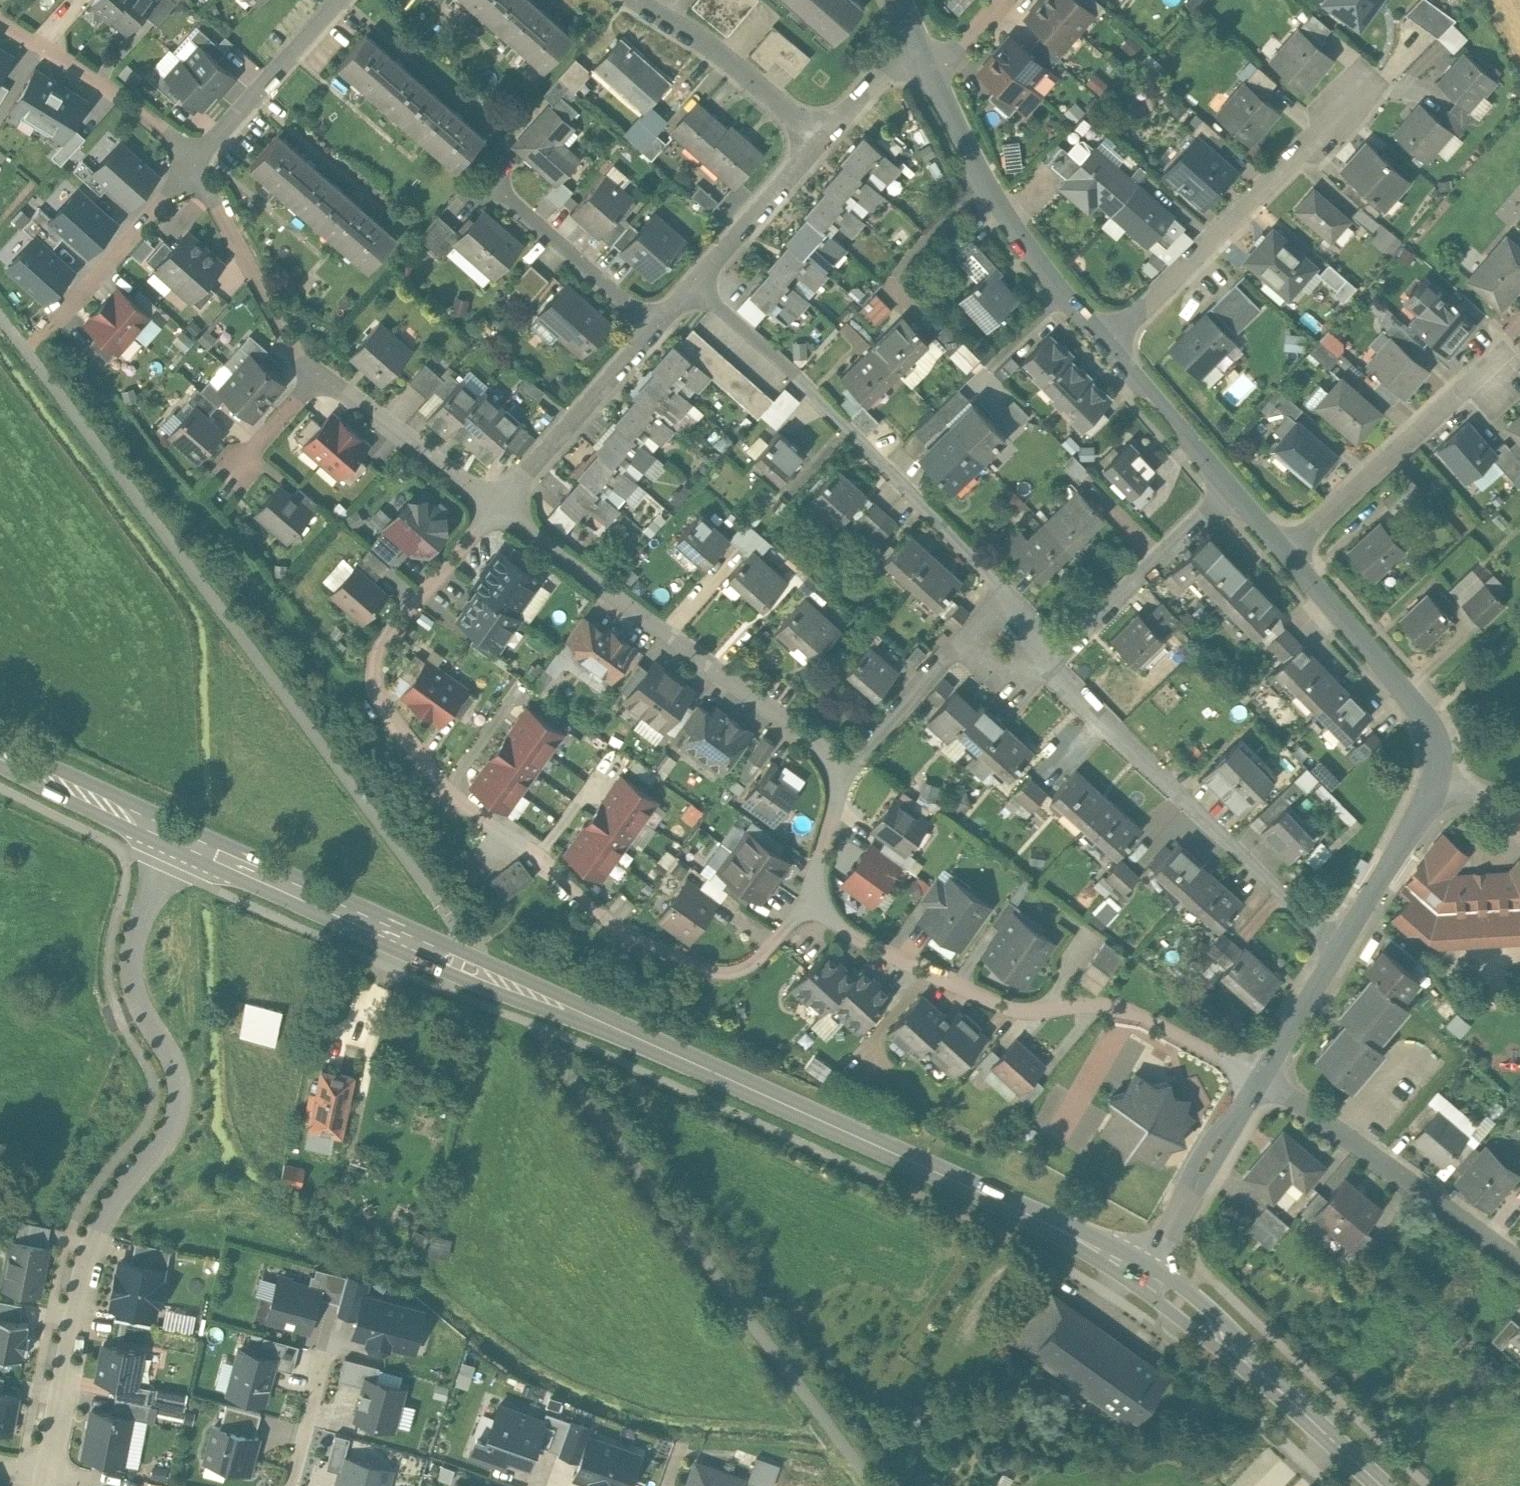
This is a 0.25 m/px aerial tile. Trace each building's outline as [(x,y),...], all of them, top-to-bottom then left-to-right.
[(92,2),(110,18),(111,16),(111,15),(125,0),(94,0),(92,2)] [(111,15),(111,16),(128,31),(145,13),(156,0),(125,0),(111,15)] [(145,13),(156,24),(177,1),(175,0),(156,0),(145,13)] [(533,0),(467,0),(545,68),(573,36),(533,0)] [(691,5),(710,20),(727,0),(696,0),(691,5)] [(710,20),(728,36),(758,0),(727,0),(710,20)] [(833,38),(864,2),(862,0),(789,0),(833,38)] [(946,2),(957,12),(969,0),(947,0),(946,2)] [(1042,1),(1077,30),(1092,13),(1092,12),(1078,0),(1043,0),(1042,1)] [(1097,0),(1078,0),(1092,12),(1092,13),(1095,16),(1104,6),(1097,0)] [(1329,4),(1325,2),(1325,3),(1360,28),(1380,0),(1332,0),(1329,4)] [(1428,0),(1420,0),(1405,14),(1437,37),(1456,19),(1428,0)] [(1077,30),(1042,1),(1027,19),(1043,33),(1061,48),(1062,48),(1077,30)] [(1331,28),(1312,12),(1304,22),(1322,38),(1331,28)] [(1304,22),(1270,60),(1305,91),(1333,58),(1317,43),(1322,38),(1304,22)] [(792,41),(774,25),(749,53),(768,69),(777,59),(792,41)] [(226,51),(200,27),(191,37),(199,45),(200,44),(218,60),(226,51)] [(485,136),(367,33),(339,65),(457,168),(485,136)] [(1061,48),(1043,33),(1036,42),(1057,60),(1065,51),(1062,48),(1061,48)] [(620,37),(593,68),(643,112),(670,81),(620,37)] [(1028,51),(1011,37),(995,55),(1041,95),(1042,95),(1057,78),(1048,70),(1045,67),(1028,51)] [(811,57),(792,41),(777,59),(795,75),(811,57)] [(1057,60),(1036,42),(1028,51),(1045,67),(1048,70),(1057,60)] [(218,60),(200,44),(199,45),(184,61),(217,91),(220,93),(236,76),(218,60)] [(0,45),(0,76),(14,54),(0,45)] [(1466,53),(1438,84),(1456,100),(1468,111),(1469,110),(1496,80),(1466,53)] [(1041,95),(995,55),(980,73),(996,88),(1014,103),(1014,102),(1018,105),(1018,106),(1026,113),(1041,95)] [(575,58),(558,77),(569,86),(574,91),(591,72),(575,58)] [(217,91),(184,61),(181,59),(166,76),(184,92),(201,108),(217,91)] [(1276,81),(1258,65),(1244,81),(1263,97),(1276,81)] [(88,98),(37,67),(12,109),(63,140),(88,98)] [(166,76),(158,68),(149,77),(176,101),(184,92),(166,76)] [(558,77),(543,95),(553,104),(569,86),(558,77)] [(1263,97),(1244,81),(1216,114),(1251,144),(1279,111),(1263,97)] [(1014,103),(996,88),(988,97),(1009,115),(1018,106),(1018,105),(1014,102),(1014,103)] [(1468,111),(1456,100),(1448,109),(1466,125),(1475,115),(1469,110),(1468,111)] [(697,102),(672,130),(703,158),(728,130),(697,102)] [(1440,119),(1421,103),(1395,134),(1425,161),(1451,131),(1452,130),(1440,119)] [(549,106),(515,145),(557,182),(578,158),(555,138),(568,123),(549,106)] [(1466,125),(1448,109),(1440,119),(1452,130),(1451,131),(1457,136),(1466,125)] [(642,150),(657,133),(663,127),(645,112),(624,135),(642,150)] [(1226,138),(1203,118),(1190,133),(1195,137),(1195,136),(1214,152),(1226,138)] [(728,130),(703,158),(734,185),(762,154),(731,126),(728,130)] [(902,146),(885,130),(877,139),(894,155),(902,146)] [(397,236),(279,133),(251,165),(369,269),(397,236)] [(657,133),(642,150),(651,159),(667,142),(657,133)] [(898,165),(864,135),(842,159),(845,162),(861,176),(870,166),(885,179),(898,165)] [(1195,137),(1165,170),(1205,206),(1236,171),(1214,152),(1195,136),(1195,137)] [(1137,185),(1093,147),(1084,139),(1078,139),(1068,151),(1080,161),(1068,175),(1069,176),(1112,213),(1137,185)] [(121,141),(94,171),(132,204),(159,175),(154,171),(121,141)] [(1409,180),(1367,143),(1343,170),(1351,178),(1372,197),(1384,208),(1409,180)] [(1068,151),(1062,146),(1046,164),(1065,180),(1069,176),(1068,175),(1080,161),(1068,151)] [(861,176),(845,162),(824,186),(827,188),(846,205),(855,195),(867,206),(879,192),(861,176)] [(605,174),(572,211),(600,235),(617,217),(633,198),(605,174)] [(1372,197),(1351,178),(1341,189),(1360,205),(1362,207),(1372,197)] [(707,191),(700,185),(691,195),(711,212),(719,202),(711,194),(713,192),(709,189),(707,191)] [(1174,217),(1137,185),(1112,213),(1149,245),(1156,238),(1174,217)] [(1350,219),(1314,187),(1294,209),(1331,241),(1350,219)] [(846,205),(827,188),(806,212),(809,215),(828,232),(837,223),(848,233),(861,219),(846,205)] [(78,189),(52,218),(89,252),(116,222),(78,189)] [(1362,207),(1360,205),(1351,214),(1371,231),(1379,222),(1362,207)] [(521,245),(483,211),(462,235),(455,242),(456,243),(494,276),(521,245)] [(622,250),(621,251),(653,278),(667,262),(668,263),(671,259),(670,258),(686,240),(654,213),(639,230),(622,250)] [(462,235),(438,214),(418,236),(443,258),(456,243),(455,242),(462,235)] [(828,232),(809,215),(788,239),(790,242),(810,259),(818,249),(831,260),(843,246),(828,232)] [(627,226),(617,217),(600,235),(611,245),(613,242),(627,226)] [(1174,217),(1156,238),(1166,247),(1185,227),(1174,217)] [(627,226),(613,242),(622,250),(639,230),(630,223),(627,226)] [(1315,267),(1273,230),(1247,260),(1289,297),(1315,267)] [(173,247),(156,267),(174,283),(206,247),(188,231),(173,247)] [(145,258),(151,239),(140,236),(134,254),(145,258)] [(970,236),(952,253),(960,262),(979,245),(970,236)] [(73,270),(36,237),(9,266),(46,300),(73,270)] [(1469,280),(1501,308),(1519,286),(1519,249),(1506,237),(1469,280)] [(164,239),(147,259),(156,267),(173,247),(164,239)] [(810,259),(790,242),(769,265),(772,268),(791,285),(800,275),(812,286),(825,272),(810,259)] [(1003,271),(979,245),(960,262),(977,280),(959,297),(960,298),(964,294),(990,322),(986,326),(987,327),(1017,299),(997,277),(1003,271)] [(206,247),(174,283),(192,299),(207,282),(224,263),(206,247)] [(1329,263),(1320,274),(1337,290),(1347,278),(1329,263)] [(531,264),(512,285),(530,301),(549,280),(531,264)] [(772,268),(750,293),(785,324),(786,322),(774,311),(782,302),(794,313),(807,299),(791,285),(772,268)] [(1452,302),(1449,306),(1440,299),(1443,296),(1439,293),(1438,295),(1422,281),(1409,296),(1428,313),(1419,323),(1418,325),(1431,336),(1448,351),(1474,321),(1452,302)] [(207,282),(192,299),(201,307),(216,290),(207,282)] [(1261,308),(1235,282),(1210,306),(1236,332),(1261,308)] [(611,324),(566,284),(538,316),(539,316),(531,325),(551,343),(559,334),(583,355),(611,324)] [(158,304),(139,287),(131,296),(150,313),(158,304)] [(131,296),(122,288),(115,296),(111,293),(102,304),(135,333),(151,315),(150,313),(131,296)] [(876,293),(859,310),(875,326),(892,309),(876,293)] [(135,333),(102,304),(85,322),(119,352),(135,333)] [(1205,311),(1169,347),(1199,377),(1234,340),(1205,311)] [(903,314),(872,345),(898,372),(929,341),(903,314)] [(1419,323),(1413,318),(1404,328),(1416,339),(1424,345),(1431,336),(1418,325),(1419,323)] [(1404,328),(1394,319),(1383,331),(1391,338),(1392,337),(1407,350),(1416,339),(1404,328)] [(412,350),(380,322),(351,356),(383,384),(412,350)] [(963,341),(946,323),(932,336),(950,354),(963,341)] [(693,328),(677,346),(686,354),(702,336),(693,328)] [(268,349),(251,333),(241,345),(251,354),(252,353),(259,360),(268,349)] [(1286,333),(1285,346),(1300,346),(1301,333),(1286,333)] [(1071,355),(1050,334),(1024,359),(1035,370),(1033,372),(1043,382),(1068,357),(1071,355)] [(702,336),(686,354),(695,362),(711,344),(702,336)] [(1407,350),(1392,337),(1391,338),(1394,341),(1372,366),(1368,363),(1367,365),(1404,397),(1429,369),(1407,350)] [(1338,355),(1320,339),(1310,351),(1328,366),(1338,355)] [(674,343),(652,367),(655,370),(675,388),(684,378),(695,388),(709,373),(704,370),(695,362),(686,354),(677,346),(674,343)] [(711,344),(695,362),(704,370),(720,352),(711,344)] [(259,360),(252,353),(251,354),(241,345),(225,362),(236,371),(268,400),(284,382),(259,360)] [(872,345),(841,377),(866,403),(898,372),(872,345)] [(720,352),(704,370),(709,373),(713,378),(729,360),(720,352)] [(1011,355),(994,372),(1002,381),(1020,364),(1011,355)] [(1089,378),(1068,357),(1044,381),(1055,391),(1051,395),(1061,405),(1064,402),(1089,378)] [(729,360),(713,378),(722,386),(738,368),(729,360)] [(445,379),(427,363),(410,381),(429,397),(435,390),(445,379)] [(738,368),(722,386),(731,393),(747,376),(738,368)] [(675,388),(655,370),(634,394),(637,397),(668,424),(677,415),(690,401),(675,388)] [(268,400),(236,371),(220,388),(220,389),(227,396),(253,418),(268,400)] [(445,379),(435,390),(444,398),(460,381),(451,373),(445,379)] [(756,384),(747,376),(731,393),(740,401),(756,384)] [(545,391),(527,377),(519,387),(538,401),(545,391)] [(1089,378),(1064,402),(1075,412),(1071,416),(1082,426),(1100,408),(1110,399),(1089,378)] [(1380,412),(1342,378),(1317,406),(1356,440),(1380,412)] [(220,388),(210,379),(201,389),(217,403),(217,404),(219,405),(227,396),(220,389),(220,388)] [(444,398),(428,417),(446,433),(452,427),(478,397),(460,381),(444,398)] [(756,384),(740,401),(749,409),(765,392),(756,384)] [(201,389),(198,386),(187,398),(195,405),(207,415),(217,404),(217,403),(201,389)] [(959,388),(936,411),(947,422),(970,399),(959,388)] [(478,397),(452,427),(470,443),(502,407),(484,391),(478,397)] [(765,392),(749,409),(758,417),(774,400),(765,392)] [(1302,409),(1283,392),(1273,404),(1292,420),(1302,409)] [(668,424),(637,397),(616,421),(619,423),(638,441),(647,431),(659,442),(671,427),(668,424)] [(1030,415),(1014,398),(1005,406),(1022,423),(1030,415)] [(1006,435),(974,403),(951,425),(982,458),(996,445),(998,447),(1001,444),(999,442),(1006,435)] [(195,405),(170,433),(199,459),(224,430),(207,415),(195,405)] [(863,405),(850,417),(867,434),(880,422),(863,405)] [(502,407),(470,443),(489,460),(504,443),(520,424),(502,407)] [(1100,408),(1082,426),(1090,435),(1109,416),(1100,408)] [(936,411),(914,432),(925,442),(936,431),(937,432),(948,423),(947,422),(936,411)] [(304,443),(303,445),(321,461),(351,428),(332,412),(321,424),(304,443)] [(312,416),(295,436),(304,443),(321,424),(312,416)] [(1508,427),(1519,439),(1519,441),(1519,417),(1508,427)] [(1336,455),(1297,421),(1273,449),(1312,483),(1336,455)] [(1469,421),(1437,448),(1465,481),(1492,457),(1497,453),(1494,450),(1469,421)] [(638,441),(619,423),(598,447),(601,450),(635,480),(644,470),(641,468),(653,454),(638,441)] [(520,424),(504,443),(514,452),(531,433),(520,424)] [(951,425),(919,456),(951,489),(952,488),(951,486),(969,469),(970,470),(982,458),(951,425)] [(351,428),(321,461),(339,478),(341,476),(358,457),(369,444),(351,428)] [(778,431),(755,457),(781,480),(804,454),(778,431)] [(1519,439),(1510,447),(1519,459),(1519,441),(1519,439)] [(1130,440),(1104,465),(1105,467),(1106,466),(1120,482),(1121,481),(1130,490),(1128,491),(1129,492),(1130,493),(1145,478),(1157,467),(1130,440)] [(1505,441),(1494,450),(1497,453),(1492,457),(1513,481),(1519,476),(1519,459),(1510,447),(1505,441)] [(635,480),(601,450),(579,474),(583,477),(617,507),(625,497),(622,495),(635,480)] [(1089,470),(1073,453),(1064,461),(1080,479),(1089,470)] [(358,457),(341,476),(350,484),(367,465),(358,457)] [(866,494),(838,468),(814,493),(843,519),(866,494)] [(617,507),(583,477),(561,502),(595,532),(597,530),(585,520),(592,511),(604,522),(617,507)] [(1410,477),(1398,488),(1407,499),(1419,488),(1410,477)] [(1145,478),(1130,493),(1129,492),(1126,495),(1138,507),(1156,489),(1145,478)] [(280,485),(257,512),(288,539),(311,512),(292,495),(280,485)] [(319,503),(299,486),(292,495),(311,512),(319,503)] [(1077,489),(1044,521),(1071,548),(1104,516),(1077,489)] [(422,502),(412,503),(409,500),(386,527),(394,534),(393,535),(404,545),(413,552),(415,549),(425,549),(428,551),(445,532),(442,529),(442,519),(444,516),(425,499),(422,502)] [(658,510),(644,526),(651,533),(665,516),(658,510)] [(729,538),(701,512),(677,539),(706,565),(730,539),(729,538)] [(887,514),(871,531),(880,540),(896,522),(887,514)] [(746,520),(729,538),(730,539),(739,546),(755,528),(746,520)] [(1044,521),(1028,537),(1019,528),(1002,544),(1038,580),(1071,548),(1044,521)] [(1405,549),(1381,522),(1349,551),(1373,578),(1405,549)] [(394,534),(386,527),(377,537),(397,554),(404,545),(393,535),(394,534)] [(755,528),(739,546),(748,554),(753,549),(765,536),(755,528)] [(935,556),(909,532),(884,559),(910,583),(935,556)] [(1208,535),(1171,571),(1184,584),(1187,581),(1222,548),(1208,535)] [(397,554),(377,537),(369,546),(391,565),(399,556),(397,554)] [(507,556),(536,576),(544,566),(514,545),(507,556)] [(1222,548),(1187,581),(1201,595),(1209,588),(1226,605),(1252,579),(1222,548)] [(748,554),(728,576),(764,608),(788,581),(753,549),(748,554)] [(480,589),(515,614),(539,579),(536,576),(507,556),(500,551),(475,586),(480,589)] [(381,572),(361,555),(353,565),(355,567),(356,566),(373,581),(381,572)] [(962,580),(935,556),(910,583),(937,608),(962,580)] [(373,581),(356,566),(355,567),(332,593),(363,620),(386,593),(373,581)] [(1282,610),(1252,579),(1226,605),(1256,636),(1282,610)] [(1506,603),(1485,582),(1462,603),(1483,625),(1506,603)] [(515,614),(480,589),(459,619),(477,632),(498,647),(519,617),(515,614)] [(1428,594),(1400,619),(1423,645),(1447,623),(1439,614),(1443,610),(1428,594)] [(806,597),(781,624),(782,625),(774,634),(790,648),(798,639),(817,657),(842,629),(806,597)] [(1179,619),(1163,601),(1154,610),(1170,627),(1179,619)] [(960,603),(944,621),(954,630),(970,612),(960,603)] [(1138,612),(1111,639),(1135,663),(1162,637),(1138,612)] [(593,622),(583,615),(566,639),(567,639),(579,647),(583,641),(592,648),(606,628),(595,621),(593,622)] [(1284,626),(1267,643),(1275,652),(1293,635),(1284,626)] [(606,628),(592,648),(583,641),(579,647),(575,652),(575,653),(611,679),(634,646),(607,627),(606,628)] [(498,647),(477,632),(470,642),(491,657),(498,647)] [(1293,635),(1275,652),(1283,660),(1301,643),(1293,635)] [(567,639),(546,668),(555,674),(563,662),(567,664),(575,653),(575,652),(579,647),(567,639)] [(1341,683),(1302,642),(1301,643),(1283,660),(1265,678),(1277,690),(1287,680),(1315,709),(1341,683)] [(898,671),(870,646),(847,671),(874,697),(898,671)] [(919,647),(908,659),(915,665),(926,653),(919,647)] [(416,653),(401,674),(411,681),(425,661),(416,653)] [(447,673),(427,659),(425,661),(411,681),(401,696),(421,710),(447,673)] [(629,694),(625,699),(644,714),(674,675),(654,660),(648,669),(629,694)] [(638,662),(619,688),(629,694),(648,669),(638,662)] [(545,667),(531,687),(541,694),(555,674),(546,668),(545,667)] [(447,673),(421,710),(441,725),(451,710),(466,689),(467,688),(447,673)] [(674,675),(644,714),(663,728),(665,727),(692,690),(693,689),(674,675)] [(944,677),(928,695),(938,704),(954,686),(944,677)] [(1372,714),(1341,683),(1315,709),(1346,740),(1372,714)] [(476,697),(466,689),(451,710),(461,717),(476,697)] [(692,690),(665,727),(674,733),(682,723),(697,703),(701,697),(692,690)] [(956,690),(928,720),(949,740),(957,731),(956,730),(976,708),(956,690)] [(1007,726),(981,702),(976,708),(956,730),(957,731),(983,754),(1007,726)] [(712,714),(697,703),(682,723),(692,731),(697,735),(712,714)] [(563,733),(527,706),(513,726),(549,752),(563,733)] [(731,719),(717,708),(712,714),(697,735),(692,731),(683,743),(722,771),(750,732),(739,724),(738,722),(733,718),(731,719)] [(549,752),(513,726),(499,746),(535,772),(549,752)] [(1034,751),(1007,726),(983,754),(1009,778),(1034,751)] [(1373,730),(1355,746),(1365,756),(1382,739),(1373,730)] [(764,734),(748,755),(761,764),(776,743),(764,734)] [(1225,750),(1215,760),(1217,762),(1203,775),(1221,794),(1259,756),(1259,755),(1253,760),(1238,744),(1243,739),(1242,738),(1236,743),(1227,752),(1225,750)] [(535,772),(499,746),(484,766),(521,792),(535,772)] [(1259,756),(1221,794),(1239,812),(1253,799),(1255,800),(1265,791),(1263,789),(1272,780),(1278,775),(1276,773),(1271,779),(1255,763),(1260,757),(1259,756)] [(1333,784),(1340,774),(1318,758),(1310,769),(1333,784)] [(796,792),(776,777),(783,768),(773,761),(745,800),(775,821),(796,792)] [(521,792),(484,766),(470,786),(507,812),(521,792)] [(1307,767),(1282,790),(1292,801),(1316,777),(1307,767)] [(1109,798),(1077,769),(1052,796),(1084,826),(1109,798)] [(658,800),(622,774),(607,794),(644,820),(658,800)] [(1029,777),(1014,794),(1022,802),(1038,785),(1029,777)] [(925,778),(916,797),(931,804),(940,785),(925,778)] [(1320,781),(1314,788),(1354,826),(1361,818),(1320,781)] [(1038,785),(1022,802),(1032,810),(1047,793),(1038,785)] [(1282,790),(1263,809),(1272,819),(1285,805),(1286,806),(1292,801),(1282,790)] [(644,820),(607,794),(593,814),(629,840),(644,820)] [(1141,828),(1109,798),(1084,826),(1116,855),(1141,828)] [(894,799),(873,828),(888,838),(906,851),(910,846),(911,847),(912,846),(911,844),(927,822),(894,799)] [(1272,819),(1261,829),(1291,859),(1297,853),(1298,854),(1301,851),(1299,850),(1313,837),(1285,808),(1286,806),(1285,805),(1272,819)] [(629,840),(593,814),(579,833),(615,860),(629,840)] [(782,842),(753,821),(746,830),(748,832),(775,851),(782,842)] [(775,851),(748,832),(734,851),(773,880),(788,861),(775,851)] [(615,860),(579,833),(565,853),(601,879),(615,860)] [(1467,855),(1443,833),(1430,848),(1430,851),(1416,866),(1417,872),(1404,887),(1404,892),(1410,898),(1438,866),(1449,875),(1467,855)] [(906,851),(888,838),(880,848),(889,854),(901,863),(907,867),(915,857),(906,851)] [(1321,840),(1306,855),(1314,863),(1329,849),(1321,840)] [(880,848),(872,842),(865,852),(881,864),(889,854),(880,848)] [(1178,842),(1154,869),(1186,898),(1211,871),(1178,842)] [(773,880),(734,851),(720,870),(728,876),(752,894),(759,899),(773,880)] [(881,864),(865,852),(844,881),(873,902),(894,873),(881,864)] [(901,863),(889,854),(881,864),(894,873),(901,863)] [(519,858),(490,880),(505,899),(534,877),(519,858)] [(1121,860),(1105,878),(1114,886),(1130,868),(1121,860)] [(1449,876),(1449,875),(1438,866),(1410,898),(1394,916),(1410,929),(1422,928),(1439,943),(1468,941),(1475,934),(1492,933),(1499,939),(1519,938),(1519,861),(1510,872),(1449,876)] [(1130,868),(1114,886),(1124,894),(1125,893),(1140,876),(1130,868)] [(1244,900),(1211,871),(1186,898),(1219,928),(1244,900)] [(727,891),(708,876),(700,886),(718,899),(721,900),(727,891)] [(752,894),(728,876),(722,886),(746,904),(752,894)] [(931,905),(920,920),(959,948),(990,906),(951,877),(931,905)] [(936,877),(921,898),(931,905),(946,884),(936,877)] [(700,886),(689,878),(661,917),(690,938),(718,899),(700,886)] [(1114,886),(1107,893),(1121,906),(1129,897),(1125,893),(1124,894),(1114,886)] [(1009,899),(992,922),(1002,929),(1015,912),(1015,913),(1020,907),(1009,899)] [(1015,913),(1015,912),(1002,929),(984,955),(1023,983),(1053,941),(1015,913)] [(1232,940),(1222,931),(1206,949),(1216,958),(1232,940)] [(1418,959),(1391,936),(1382,946),(1383,948),(1384,947),(1410,969),(1418,959)] [(1125,955),(1105,941),(1091,960),(1110,975),(1111,974),(1125,955)] [(1281,977),(1245,945),(1221,972),(1257,1005),(1281,977)] [(1410,969),(1384,947),(1383,948),(1366,968),(1373,974),(1400,998),(1419,977),(1410,969)] [(854,976),(826,951),(794,987),(822,1013),(830,1004),(830,1003),(854,977),(854,976)] [(1091,960),(1084,970),(1085,970),(1104,984),(1110,975),(1091,960)] [(862,967),(854,976),(854,977),(830,1003),(830,1004),(858,1029),(890,994),(862,967)] [(1104,984),(1085,970),(1078,980),(1097,994),(1104,984)] [(1373,974),(1339,1013),(1347,1019),(1315,1056),(1350,1087),(1384,1048),(1376,1041),(1408,1004),(1400,998),(1373,974)] [(949,1020),(921,994),(889,1030),(917,1056),(925,1047),(953,1072),(985,1037),(957,1011),(949,1020)] [(260,1005),(245,1001),(237,1035),(253,1038),(260,1005)] [(282,1010),(260,1005),(253,1038),(274,1043),(282,1010)] [(1045,1064),(1016,1038),(1000,1056),(992,1065),(993,1066),(1019,1089),(1020,1091),(1034,1076),(1045,1064)] [(992,1048),(976,1066),(985,1075),(993,1066),(992,1065),(1000,1056),(992,1048)] [(354,1076),(322,1069),(310,1128),(342,1135),(354,1076)] [(1155,1084),(1135,1073),(1124,1092),(1110,1096),(1114,1110),(1102,1129),(1122,1141),(1125,1155),(1139,1151),(1159,1163),(1170,1143),(1184,1139),(1181,1126),(1185,1117),(1181,1099),(1172,1094),(1169,1081),(1155,1084)] [(1034,1076),(1020,1091),(1019,1089),(1016,1092),(1028,1103),(1044,1085),(1034,1076)] [(1422,1107),(1406,1125),(1417,1134),(1433,1116),(1422,1107)] [(1467,1135),(1438,1110),(1433,1116),(1417,1134),(1413,1138),(1442,1163),(1467,1135)] [(1324,1165),(1284,1131),(1246,1176),(1271,1198),(1292,1174),(1304,1184),(1302,1186),(1304,1188),(1324,1165)] [(1475,1144),(1456,1165),(1465,1173),(1484,1152),(1475,1144)] [(1514,1174),(1486,1150),(1465,1173),(1461,1178),(1490,1203),(1514,1174)] [(304,1168),(284,1164),(280,1182),(300,1186),(304,1168)] [(1328,1198),(1315,1214),(1350,1244),(1380,1208),(1345,1178),(1328,1198)] [(1318,1190),(1301,1211),(1311,1219),(1315,1214),(1328,1198),(1318,1190)] [(1289,1224),(1266,1204),(1256,1217),(1279,1237),(1289,1224)] [(1279,1237),(1256,1217),(1247,1228),(1270,1247),(1279,1237)] [(1366,1230),(1349,1250),(1360,1259),(1376,1239),(1366,1230)] [(47,1245),(13,1239),(10,1255),(10,1256),(7,1258),(5,1266),(7,1269),(10,1274),(7,1288),(38,1293),(47,1245)] [(171,1248),(135,1241),(132,1261),(163,1267),(167,1268),(171,1248)] [(132,1261),(122,1259),(119,1272),(117,1272),(113,1293),(115,1293),(113,1306),(154,1314),(156,1302),(160,1303),(165,1280),(161,1279),(163,1267),(132,1261)] [(347,1275),(317,1267),(315,1274),(312,1274),(308,1288),(320,1292),(318,1297),(339,1303),(347,1275)] [(337,1310),(359,1316),(364,1295),(366,1296),(368,1284),(347,1275),(339,1303),(337,1310)] [(308,1288),(277,1281),(268,1315),(281,1319),(280,1323),(310,1330),(318,1297),(320,1292),(308,1288)] [(1126,1346),(1049,1290),(1015,1337),(1092,1393),(1126,1346)] [(359,1316),(354,1332),(368,1336),(366,1340),(370,1346),(383,1349),(390,1346),(391,1342),(404,1346),(408,1330),(414,1331),(419,1329),(423,1315),(420,1310),(366,1296),(364,1295),(359,1316)] [(0,1299),(0,1316),(20,1320),(23,1303),(0,1299)] [(166,1306),(163,1323),(192,1328),(195,1311),(166,1306)] [(0,1316),(0,1354),(22,1359),(23,1350),(27,1351),(30,1333),(27,1332),(29,1321),(20,1320),(0,1316)] [(1510,1316),(1492,1338),(1502,1347),(1511,1336),(1510,1336),(1519,1325),(1510,1316)] [(1519,1325),(1510,1336),(1511,1336),(1519,1344),(1519,1324),(1519,1325)] [(299,1345),(264,1335),(260,1353),(276,1357),(273,1366),(293,1371),(299,1345)] [(104,1343),(97,1378),(118,1382),(136,1386),(137,1384),(143,1350),(104,1343)] [(1126,1346),(1092,1393),(1133,1422),(1167,1375),(1126,1346)] [(241,1347),(229,1392),(264,1401),(273,1366),(276,1357),(260,1353),(241,1347)] [(380,1366),(345,1357),(339,1380),(364,1387),(366,1377),(377,1380),(380,1366)] [(467,1381),(474,1362),(462,1359),(456,1378),(467,1381)] [(377,1380),(366,1377),(364,1387),(355,1418),(394,1428),(405,1387),(377,1380)] [(136,1386),(118,1382),(115,1398),(151,1404),(154,1387),(137,1384),(136,1386)] [(0,1392),(0,1429),(11,1431),(18,1396),(1,1392),(0,1392)] [(151,1404),(115,1398),(112,1413),(133,1416),(133,1417),(148,1420),(151,1404)] [(499,1403),(486,1440),(477,1436),(471,1453),(505,1465),(509,1452),(530,1460),(536,1444),(545,1419),(544,1419),(499,1403)] [(261,1413),(226,1404),(220,1427),(255,1436),(261,1413)] [(112,1413),(92,1409),(83,1457),(123,1465),(133,1417),(133,1416),(112,1413)] [(570,1419),(547,1411),(544,1419),(545,1419),(536,1444),(559,1452),(570,1420),(570,1419)] [(570,1420),(559,1452),(581,1460),(589,1435),(591,1436),(593,1428),(570,1419),(570,1420)] [(214,1425),(205,1460),(249,1472),(259,1437),(255,1436),(220,1427),(214,1425)] [(575,1476),(590,1481),(589,1485),(628,1485),(639,1453),(591,1436),(589,1435),(581,1460),(575,1476)] [(747,1485),(770,1485),(779,1461),(757,1453),(745,1485),(747,1485)] [(386,1467),(344,1456),(336,1485),(382,1485),(383,1483),(388,1480),(389,1473),(386,1467)] [(696,1461),(687,1485),(740,1485),(743,1478),(696,1461)]
